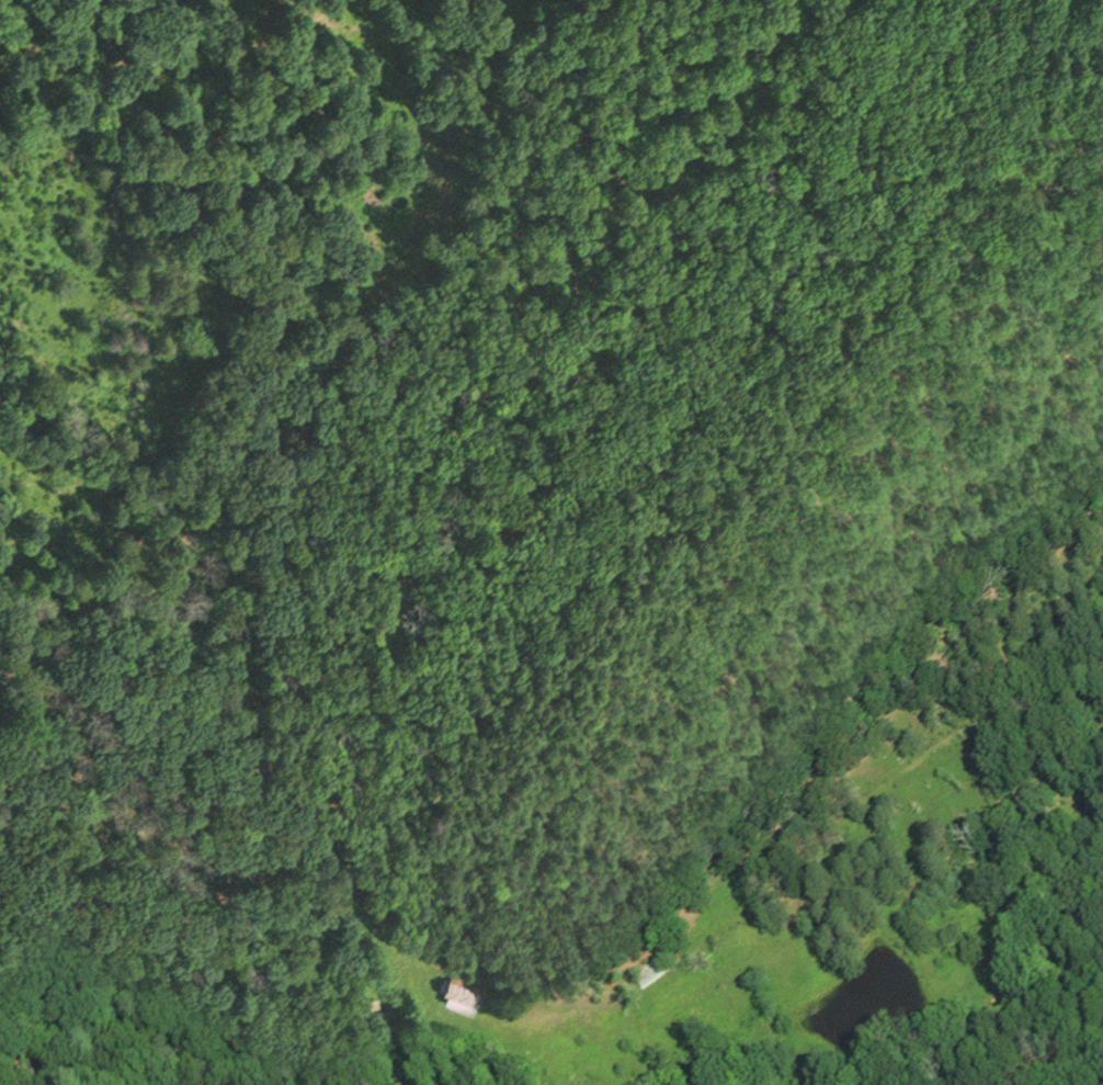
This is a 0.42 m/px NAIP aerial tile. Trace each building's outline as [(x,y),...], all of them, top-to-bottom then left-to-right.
[(480,996),(444,981),(439,991),(448,995),(444,1003),(472,1014),(480,996)]
